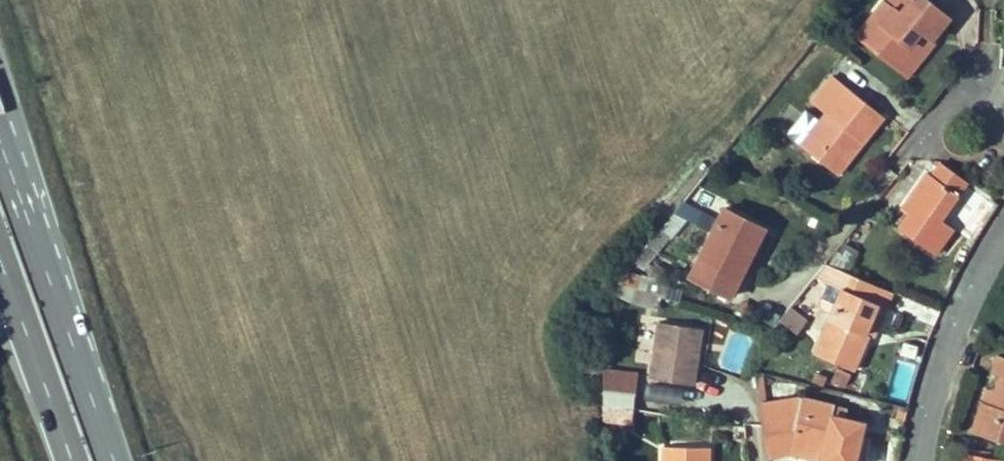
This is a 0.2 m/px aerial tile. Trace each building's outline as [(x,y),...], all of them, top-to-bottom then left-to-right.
[(856,34),(864,40),(891,8),(883,0),(856,34)] [(891,8),(864,40),(900,69),(916,50),(908,43),(920,29),(931,39),(949,17),(929,0),(884,0),(883,0),(891,8)] [(934,41),(931,39),(920,29),(908,43),(916,50),(900,69),(907,75),(934,41)] [(811,102),(827,115),(802,145),(830,169),(853,136),(863,143),(884,117),(848,88),(846,90),(831,78),(811,102)] [(787,133),(802,145),(821,121),(807,109),(787,133)] [(837,174),(863,143),(853,136),(830,169),(837,174)] [(946,222),(941,218),(958,194),(968,181),(941,163),(932,176),(928,173),(910,199),(917,204),(908,215),(899,228),(934,254),(953,227),(946,222)] [(963,198),(958,194),(941,218),(946,222),(963,198)] [(901,210),(908,215),(917,204),(910,199),(901,210)] [(705,229),(711,215),(682,201),(675,215),(705,229)] [(761,227),(726,208),(690,278),(728,297),(739,276),(747,259),(746,259),(750,249),(751,249),(761,227)] [(770,231),(761,227),(751,249),(758,252),(770,231)] [(755,263),(747,259),(739,276),(746,281),(755,263)] [(661,295),(665,281),(627,272),(619,282),(621,283),(637,288),(661,295)] [(852,370),(867,334),(864,332),(877,304),(880,305),(887,289),(848,273),(814,355),(852,370)] [(615,292),(633,299),(637,288),(621,283),(615,292)] [(877,304),(864,332),(867,334),(873,337),(893,292),(887,289),(880,305),(877,304)] [(799,333),(806,317),(787,308),(780,325),(799,333)] [(693,384),(702,329),(659,321),(651,377),(693,384)] [(992,404),(983,401),(973,432),(1003,441),(1003,357),(998,355),(993,373),(1001,375),(996,390),(992,404)] [(631,409),(638,375),(601,371),(606,405),(631,409)] [(755,372),(759,403),(766,402),(763,374),(755,372)] [(983,401),(992,404),(996,390),(988,388),(983,401)] [(832,414),(834,405),(803,397),(766,402),(759,403),(762,425),(765,448),(791,444),(823,451),(821,460),(854,460),(863,422),(846,417),(832,414)] [(606,405),(605,414),(629,418),(631,409),(606,405)] [(834,405),(832,414),(846,417),(848,408),(834,405)] [(906,418),(908,408),(899,406),(897,416),(906,418)] [(766,459),(790,454),(821,460),(823,451),(791,444),(765,448),(766,459)] [(710,447),(664,445),(663,460),(709,460),(710,447)] [(970,453),(991,457),(992,452),(971,448),(970,453)] [(1002,459),(991,457),(970,453),(968,453),(967,460),(1002,460),(1002,459)]
